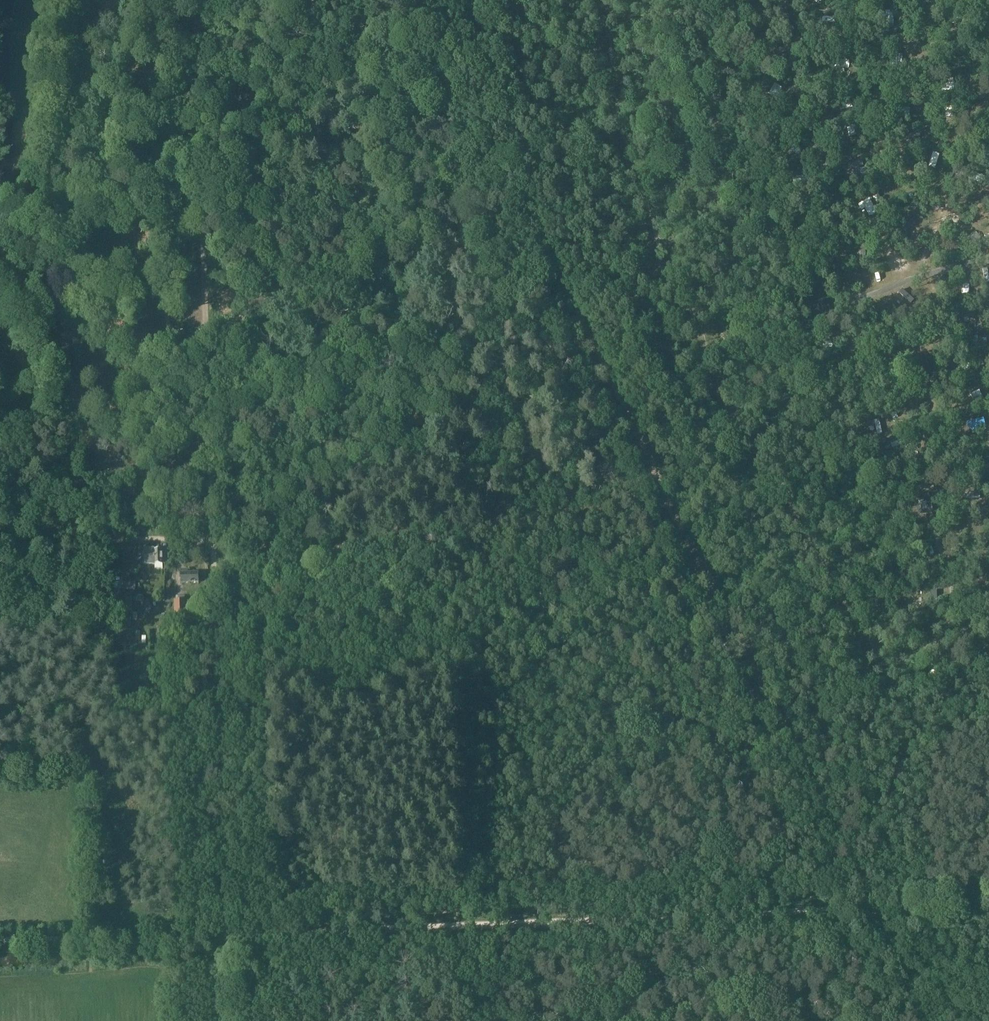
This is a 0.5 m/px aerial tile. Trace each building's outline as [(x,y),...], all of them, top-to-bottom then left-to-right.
[(892,326),(887,317),(877,323),(882,332),(892,326)] [(947,352),(942,343),(932,348),(937,357),(947,352)] [(823,434),(818,425),(808,431),(813,440),(823,434)] [(157,549),(147,549),(147,566),(156,566),(157,569),(164,569),(164,565),(167,565),(167,551),(159,551),(157,549)] [(190,574),(190,569),(183,570),(183,584),(199,583),(199,574),(190,574)] [(187,600),(175,601),(176,614),(187,613),(187,600)]
